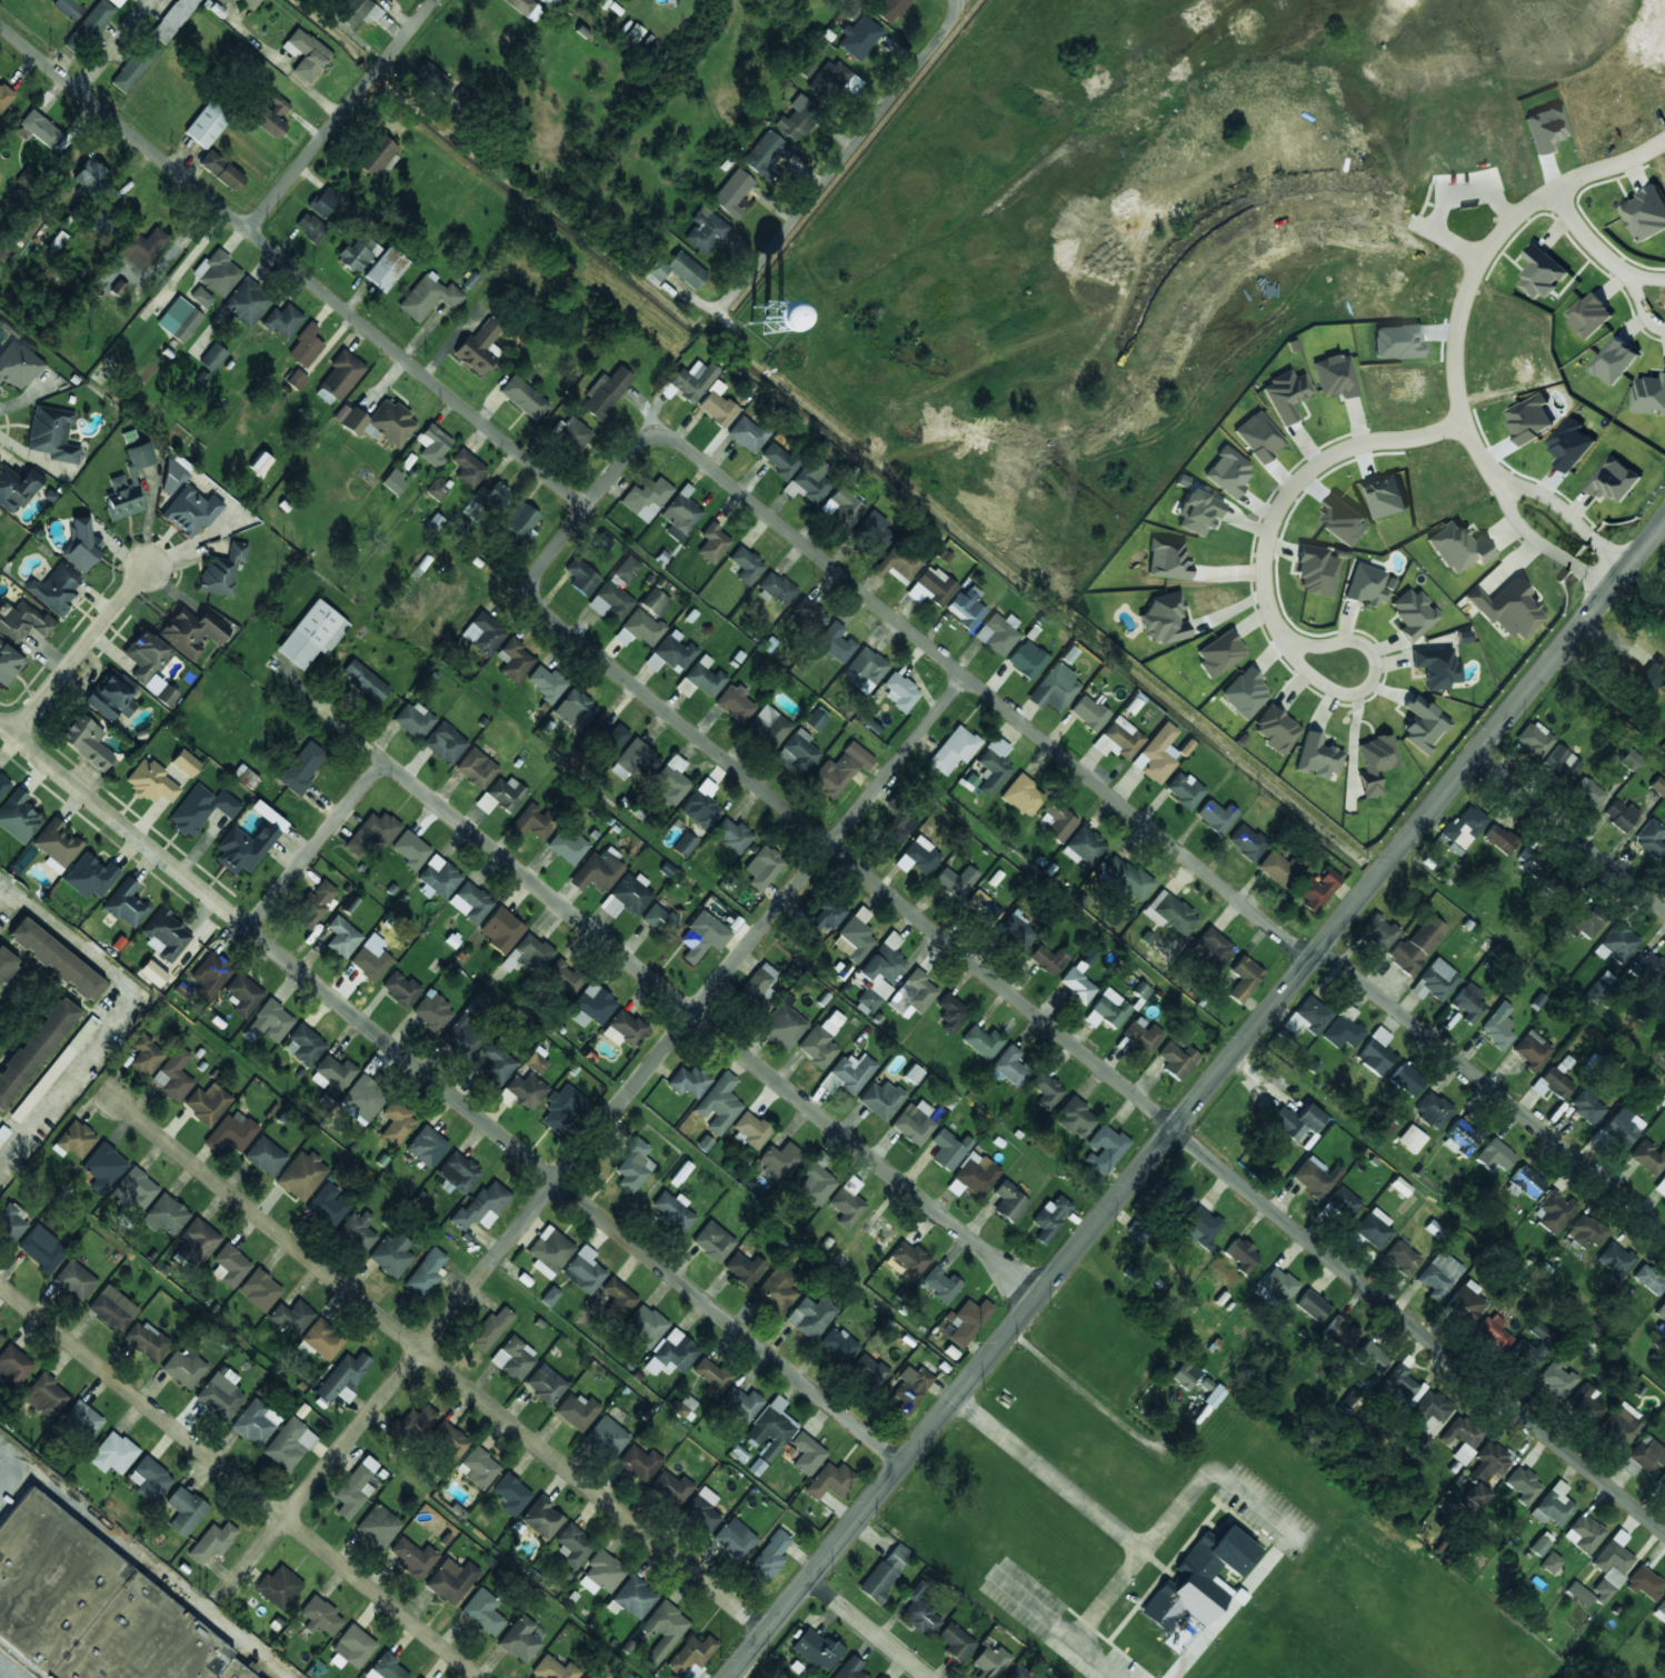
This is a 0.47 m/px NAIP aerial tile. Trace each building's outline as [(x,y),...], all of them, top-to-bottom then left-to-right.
[(73,21),(83,7),(73,0),(56,0),(51,6),(73,21)] [(78,56),(116,9),(105,0),(99,0),(63,44),(78,56)] [(124,0),(108,0),(118,8),(124,0)] [(151,35),(166,46),(198,0),(175,0),(151,35)] [(252,10),(260,0),(239,0),(252,10)] [(362,16),(373,25),(383,12),(368,0),(348,0),(330,22),(347,36),(362,16)] [(531,23),(542,9),(531,0),(503,0),(531,23)] [(611,0),(598,0),(595,4),(603,10),(611,0)] [(910,0),(880,0),(872,10),(889,25),(910,0)] [(843,34),(844,35),(837,46),(860,62),(883,29),(858,12),(843,34)] [(644,31),(634,23),(625,37),(635,44),(644,31)] [(289,69),(308,84),(332,54),(296,27),(281,47),(297,59),(289,69)] [(160,49),(146,37),(109,82),(124,94),(160,49)] [(452,81),(423,60),(414,73),(444,93),(452,81)] [(838,61),(834,66),(827,60),(807,87),(825,101),(849,70),(838,61)] [(14,97),(0,84),(0,113),(14,97)] [(266,99),(270,102),(254,124),(277,140),(288,125),(280,119),(290,104),(272,91),(266,99)] [(789,105),(794,109),(787,119),(780,114),(772,127),(798,143),(821,109),(797,93),(789,105)] [(203,149),(232,117),(212,98),(183,130),(203,149)] [(63,134),(32,109),(19,124),(51,149),(63,134)] [(768,166),(777,155),(785,161),(794,149),(766,129),(742,162),(768,182),(775,172),(768,166)] [(399,148),(379,133),(355,164),(374,179),(399,148)] [(199,164),(234,193),(247,178),(222,158),(222,159),(210,149),(199,164)] [(80,185),(75,191),(91,202),(111,174),(87,158),(72,180),(80,185)] [(736,205),(755,182),(737,167),(710,199),(736,220),(743,211),(736,205)] [(1639,242),(1664,229),(1664,200),(1657,183),(1636,194),(1638,199),(1622,207),(1639,242)] [(308,206),(322,218),(341,197),(326,184),(308,206)] [(690,218),(696,224),(683,238),(704,256),(729,228),(703,204),(690,218)] [(316,244),(328,228),(305,211),(293,227),(316,244)] [(88,225),(107,237),(116,223),(96,212),(88,225)] [(169,237),(155,226),(145,239),(134,231),(117,253),(144,273),(169,237)] [(380,248),(361,231),(338,258),(357,275),(380,248)] [(1517,283),(1540,302),(1559,278),(1563,281),(1571,271),(1535,242),(1524,256),(1534,263),(1517,283)] [(363,278),(386,293),(408,260),(386,245),(363,278)] [(193,274),(223,298),(244,271),(214,247),(193,274)] [(669,271),(695,291),(709,273),(678,250),(666,265),(657,258),(642,278),(656,288),(669,271)] [(397,307),(418,324),(438,299),(453,311),(465,295),(449,283),(446,287),(426,271),(397,307)] [(273,299),(245,276),(221,306),(248,328),(273,299)] [(128,286),(118,279),(110,290),(119,297),(128,286)] [(190,296),(205,309),(214,299),(198,286),(190,296)] [(1615,314),(1593,290),(1564,316),(1587,340),(1615,314)] [(181,344),(204,317),(178,295),(155,322),(181,344)] [(285,340),(304,317),(287,303),(279,312),(273,308),(262,322),(285,340)] [(753,329),(780,330),(781,305),(754,304),(753,329)] [(452,354),(483,377),(502,352),(491,343),(503,328),(488,316),(471,338),(467,334),(452,354)] [(312,336),(319,327),(310,321),(286,354),(306,369),(324,345),(312,336)] [(1640,354),(1616,334),(1589,367),(1613,387),(1640,354)] [(12,338),(0,353),(0,382),(3,378),(21,393),(45,364),(12,338)] [(227,353),(214,342),(198,361),(212,372),(227,353)] [(333,367),(318,385),(338,402),(367,368),(343,348),(329,364),(333,367)] [(1312,361),(1320,396),(1339,391),(1340,399),(1358,395),(1348,353),(1312,361)] [(679,366),(660,393),(669,399),(674,392),(693,405),(719,370),(708,362),(705,367),(696,360),(687,372),(679,366)] [(600,422),(635,378),(618,365),(608,378),(601,373),(584,395),(588,398),(581,407),(600,422)] [(285,382),(298,391),(308,377),(296,368),(285,382)] [(1303,373),(1293,378),(1290,371),(1261,385),(1280,427),(1297,419),(1291,404),(1313,394),(1303,373)] [(1662,371),(1662,378),(1635,376),(1632,411),(1658,413),(1658,412),(1664,413),(1664,371),(1662,371)] [(549,404),(512,374),(498,391),(534,421),(549,404)] [(722,429),(738,409),(719,394),(725,387),(717,380),(695,406),(722,429)] [(368,420),(344,402),(332,418),(356,437),(361,431),(371,439),(376,432),(398,448),(418,422),(385,397),(368,420)] [(27,450),(50,453),(49,460),(78,464),(80,447),(68,445),(73,411),(33,405),(27,450)] [(1261,463),(1286,439),(1257,409),(1232,432),(1261,463)] [(770,433),(761,425),(758,428),(741,415),(726,433),(752,455),(770,433)] [(593,436),(572,416),(554,435),(575,455),(593,436)] [(454,441),(428,423),(416,441),(424,446),(417,456),(436,468),(454,441)] [(787,456),(771,441),(758,455),(785,480),(802,462),(792,452),(787,456)] [(111,521),(147,510),(134,469),(156,462),(149,442),(125,449),(130,464),(124,466),(126,473),(108,479),(112,493),(103,496),(111,521)] [(1233,498),(1255,465),(1224,444),(1202,477),(1233,498)] [(454,476),(471,490),(488,470),(460,447),(450,459),(461,468),(454,476)] [(260,476),(273,461),(261,451),(249,466),(260,476)] [(1619,503),(1642,478),(1614,453),(1585,485),(1600,499),(1607,491),(1619,503)] [(784,492),(791,497),(796,491),(814,505),(829,485),(819,477),(828,467),(813,455),(784,492)] [(172,494),(174,481),(186,484),(189,468),(177,465),(178,459),(167,457),(160,492),(172,494)] [(45,476),(28,464),(22,471),(4,458),(0,464),(0,505),(15,517),(45,476)] [(381,482),(397,496),(409,482),(393,468),(381,482)] [(632,485),(619,503),(648,524),(673,488),(655,474),(642,492),(632,485)] [(425,492),(439,502),(448,488),(435,478),(425,492)] [(480,486),(469,500),(475,505),(472,509),(482,516),(489,507),(497,513),(512,494),(496,481),(488,491),(480,486)] [(160,515),(190,539),(201,524),(205,528),(225,503),(212,493),(206,500),(185,483),(160,515)] [(677,542),(704,513),(686,497),(693,489),(687,483),(659,514),(670,524),(665,531),(677,542)] [(819,507),(845,530),(865,508),(839,485),(819,507)] [(1176,527),(1203,536),(1210,515),(1216,518),(1222,502),(1186,488),(1176,516),(1180,517),(1176,527)] [(522,538),(525,540),(542,516),(519,500),(496,533),(515,547),(522,538)] [(893,535),(884,527),(888,523),(871,509),(852,532),(878,553),(893,535)] [(84,573),(105,545),(87,531),(92,523),(82,516),(55,552),(84,573)] [(1427,538),(1451,575),(1475,560),(1478,564),(1492,555),(1478,535),(1471,540),(1457,519),(1427,538)] [(732,539),(709,522),(700,535),(705,539),(696,552),(713,565),(732,539)] [(592,543),(605,552),(612,541),(600,532),(592,543)] [(1189,580),(1191,563),(1183,562),(1185,541),(1150,537),(1146,575),(1189,580)] [(199,590),(231,597),(238,561),(245,563),(248,544),(231,541),(227,559),(206,555),(199,590)] [(893,542),(871,572),(879,578),(885,571),(904,585),(921,563),(893,542)] [(765,565),(739,544),(728,558),(742,570),(736,577),(748,586),(765,565)] [(1299,551),(1294,577),(1303,579),(1301,591),(1331,597),(1338,558),(1325,556),(1326,549),(1311,546),(1310,552),(1299,551)] [(613,576),(629,586),(642,564),(626,554),(613,576)] [(586,597),(601,578),(574,557),(564,570),(574,578),(569,584),(586,597)] [(23,589),(58,615),(84,579),(60,561),(42,585),(31,578),(23,589)] [(1381,589),(1386,572),(1355,563),(1344,597),(1374,606),(1376,601),(1384,603),(1388,591),(1381,589)] [(957,586),(928,564),(905,594),(918,604),(924,596),(940,608),(957,586)] [(787,606),(797,588),(767,571),(757,589),(787,606)] [(1521,639),(1545,617),(1526,597),(1530,593),(1514,576),(1488,601),(1475,587),(1464,597),(1490,624),(1493,621),(1508,637),(1513,632),(1521,639)] [(618,624),(636,601),(607,579),(587,606),(602,617),(604,613),(618,624)] [(975,601),(981,593),(971,585),(962,595),(958,592),(943,610),(969,631),(986,610),(975,601)] [(1432,606),(1430,608),(1410,586),(1388,605),(1404,624),(1398,630),(1409,643),(1441,616),(1432,606)] [(671,602),(654,587),(640,602),(657,618),(671,602)] [(1189,637),(1178,590),(1146,597),(1150,612),(1139,615),(1146,646),(1189,637)] [(815,631),(828,617),(804,595),(791,610),(815,631)] [(17,644),(30,627),(44,639),(56,624),(22,597),(12,609),(3,602),(0,606),(0,631),(17,644)] [(317,650),(324,656),(349,624),(316,598),(275,650),(301,671),(317,650)] [(621,626),(649,649),(665,629),(637,606),(621,626)] [(210,640),(218,646),(229,631),(203,612),(197,620),(179,607),(158,635),(195,661),(210,640)] [(508,633),(480,610),(460,634),(488,658),(508,633)] [(1359,610),(1354,623),(1365,630),(1373,616),(1359,610)] [(1013,628),(1018,623),(1009,614),(1003,620),(994,612),(974,634),(1000,658),(1021,635),(1013,628)] [(828,654),(842,665),(856,647),(840,634),(845,629),(833,620),(811,648),(824,659),(828,654)] [(1369,633),(1382,622),(1389,635),(1377,645),(1369,633)] [(129,677),(168,707),(179,694),(156,676),(174,653),(142,628),(122,654),(138,666),(129,677)] [(644,663),(654,672),(664,660),(681,673),(699,650),(685,639),(686,638),(672,628),(644,663)] [(1196,651),(1202,660),(1197,663),(1209,680),(1247,654),(1229,628),(1196,651)] [(535,660),(521,650),(525,645),(510,635),(496,656),(505,662),(499,671),(517,684),(535,660)] [(1006,661),(1030,681),(1049,657),(1024,638),(1006,661)] [(4,688),(26,662),(0,639),(0,685),(4,688)] [(840,675),(857,688),(858,687),(867,693),(889,664),(862,645),(840,675)] [(1411,650),(1412,667),(1424,667),(1425,690),(1448,689),(1448,683),(1460,682),(1460,662),(1453,663),(1452,648),(1411,650)] [(712,661),(703,653),(683,677),(710,699),(726,680),(708,666),(712,661)] [(1650,698),(1664,677),(1664,663),(1654,655),(1632,686),(1650,698)] [(391,687),(350,659),(338,677),(378,705),(391,687)] [(1040,709),(1045,703),(1058,713),(1080,686),(1072,680),(1075,676),(1056,661),(1026,699),(1040,709)] [(569,683),(552,669),(549,673),(539,665),(525,681),(551,704),(569,683)] [(136,705),(129,700),(138,687),(108,667),(84,702),(111,721),(118,712),(127,718),(136,705)] [(1219,695),(1245,720),(1271,692),(1245,667),(1219,695)] [(921,691),(892,671),(879,690),(907,710),(921,691)] [(756,708),(743,697),(746,694),(731,681),(713,702),(740,726),(756,708)] [(597,705),(569,687),(553,714),(581,731),(597,705)] [(1094,733),(1109,715),(1084,693),(1068,711),(1094,733)] [(1450,721),(1413,694),(1403,708),(1414,716),(1399,736),(1425,755),(1450,721)] [(435,719),(408,699),(392,721),(419,742),(435,719)] [(773,750),(792,727),(765,703),(745,726),(773,750)] [(816,732),(831,716),(818,705),(803,721),(816,732)] [(1265,739),(1262,744),(1282,757),(1302,726),(1268,705),(1252,730),(1265,739)] [(102,772),(114,755),(97,742),(105,732),(76,711),(56,738),(102,772)] [(1104,755),(1108,748),(1127,762),(1145,737),(1115,715),(1092,747),(1104,755)] [(1540,759),(1555,737),(1529,719),(1514,741),(1540,759)] [(422,744),(450,766),(469,742),(441,720),(422,744)] [(1167,745),(1178,731),(1164,720),(1131,764),(1158,785),(1181,755),(1167,745)] [(630,733),(615,721),(597,743),(612,756),(630,733)] [(964,763),(981,743),(959,724),(926,761),(944,776),(959,759),(964,763)] [(820,752),(807,743),(811,736),(796,726),(775,757),(803,776),(820,752)] [(1337,774),(1344,749),(1321,743),(1323,735),(1305,730),(1294,770),(1306,773),(1326,778),(1328,772),(1337,774)] [(1400,766),(1392,734),(1357,742),(1363,770),(1357,772),(1363,798),(1382,794),(1377,772),(1400,766)] [(1013,768),(1001,759),(1011,747),(995,735),(968,769),(971,771),(962,782),(987,801),(1013,768)] [(660,758),(634,737),(609,770),(622,780),(629,772),(642,781),(660,758)] [(327,755),(309,740),(276,779),(299,798),(311,783),(306,779),(327,755)] [(860,765),(866,771),(875,759),(851,740),(833,764),(826,758),(809,780),(834,799),(860,765)] [(1582,763),(1558,743),(1541,765),(1565,785),(1582,763)] [(481,792),(500,770),(473,746),(454,768),(481,792)] [(170,762),(190,778),(201,765),(182,748),(170,762)] [(1618,761),(1633,773),(1643,759),(1629,748),(1618,761)] [(679,774),(687,763),(672,753),(647,790),(673,808),(691,782),(679,774)] [(123,782),(152,804),(160,795),(170,803),(182,787),(143,757),(123,782)] [(231,776),(251,791),(260,778),(239,764),(231,776)] [(1191,810),(1205,789),(1178,770),(1163,791),(1191,810)] [(12,781),(0,771),(0,797),(12,781)] [(1028,818),(1046,795),(1018,773),(1000,796),(1028,818)] [(1664,792),(1664,782),(1658,775),(1648,786),(1661,797),(1664,792)] [(1572,790),(1593,809),(1606,795),(1585,776),(1572,790)] [(505,782),(498,777),(485,795),(511,814),(528,790),(509,777),(505,782)] [(214,807),(231,820),(242,804),(221,789),(215,797),(195,782),(168,821),(192,838),(214,807)] [(17,787),(0,808),(0,827),(23,845),(44,818),(31,807),(35,801),(17,787)] [(722,806),(694,789),(679,813),(707,830),(722,806)] [(249,873),(287,823),(256,799),(250,808),(266,820),(251,840),(232,825),(216,847),(222,852),(215,860),(234,875),(240,867),(249,873)] [(1049,827),(1045,831),(1059,844),(1079,822),(1054,799),(1038,817),(1049,827)] [(1222,810),(1209,799),(1195,815),(1219,836),(1239,813),(1228,803),(1222,810)] [(1602,815),(1624,833),(1640,812),(1628,803),(1625,807),(1614,799),(1602,815)] [(542,842),(557,822),(543,812),(543,813),(529,802),(510,828),(522,837),(527,830),(542,842)] [(1464,851),(1488,818),(1466,802),(1442,835),(1464,851)] [(343,847),(359,858),(375,837),(387,846),(402,826),(383,812),(378,819),(369,812),(343,847)] [(882,841),(895,851),(917,821),(905,812),(882,841)] [(738,821),(734,825),(724,817),(711,832),(738,855),(755,835),(738,821)] [(1657,840),(1664,831),(1664,829),(1651,817),(1632,840),(1656,860),(1664,850),(1664,846),(1657,840)] [(1225,841),(1252,863),(1268,843),(1241,822),(1225,841)] [(1483,837),(1506,856),(1518,841),(1495,822),(1483,837)] [(563,825),(546,845),(572,867),(589,847),(563,825)] [(1091,867),(1107,844),(1081,825),(1064,847),(1091,867)] [(390,847),(407,860),(404,864),(414,872),(432,849),(405,829),(390,847)] [(698,841),(685,831),(671,848),(684,858),(698,841)] [(942,854),(916,835),(901,856),(928,875),(942,854)] [(759,893),(786,862),(764,843),(742,869),(752,877),(747,883),(759,893)] [(592,851),(568,882),(580,892),(589,881),(605,893),(625,867),(617,861),(621,856),(607,846),(599,856),(592,851)] [(1541,876),(1548,861),(1523,848),(1515,863),(1541,876)] [(1256,867),(1281,888),(1301,866),(1291,857),(1286,862),(1271,849),(1256,867)] [(62,880),(86,899),(91,892),(99,899),(121,871),(108,861),(104,867),(84,852),(62,880)] [(1154,883),(1112,852),(1095,874),(1117,891),(1120,886),(1140,901),(1154,883)] [(427,899),(434,891),(445,899),(463,877),(435,853),(416,877),(424,883),(418,891),(427,899)] [(933,880),(958,900),(979,874),(967,864),(957,877),(944,867),(933,880)] [(1342,878),(1328,868),(1316,883),(1309,877),(1297,892),(1306,899),(1302,905),(1314,914),(1342,878)] [(654,895),(644,887),(647,884),(628,869),(608,896),(599,907),(613,918),(622,906),(637,918),(654,895)] [(132,930),(149,908),(132,895),(139,886),(126,876),(102,906),(132,930)] [(339,892),(324,880),(292,919),(308,932),(339,892)] [(447,905),(477,925),(494,901),(464,880),(447,905)] [(1163,888),(1142,912),(1160,927),(1165,921),(1183,937),(1199,919),(1163,888)] [(1003,911),(978,890),(964,906),(990,927),(1003,911)] [(815,934),(825,924),(832,930),(848,912),(829,895),(803,923),(815,934)] [(1606,917),(1583,900),(1562,929),(1573,936),(1577,930),(1589,939),(1606,917)] [(666,943),(682,926),(656,901),(640,919),(666,943)] [(875,941),(868,936),(872,930),(863,924),(871,913),(860,905),(831,944),(858,964),(875,941)] [(505,955),(526,928),(498,906),(477,933),(505,955)] [(170,964),(194,935),(160,907),(140,931),(149,938),(145,943),(170,964)] [(692,965),(723,926),(705,911),(681,942),(689,948),(682,957),(692,965)] [(996,929),(1020,952),(1037,933),(1014,911),(996,929)] [(1401,931),(1375,911),(1358,933),(1384,953),(1401,931)] [(326,945),(345,960),(363,936),(336,914),(326,927),(335,934),(326,945)] [(1447,929),(1430,914),(1404,944),(1399,940),(1386,956),(1408,975),(1447,929)] [(106,982),(22,916),(7,935),(31,954),(29,956),(89,1003),(106,982)] [(1607,953),(1618,964),(1640,941),(1620,920),(1591,949),(1601,959),(1607,953)] [(1188,951),(1216,973),(1236,948),(1208,925),(1188,951)] [(858,973),(870,983),(856,1001),(873,1013),(892,988),(889,985),(907,961),(894,951),(903,939),(891,930),(858,973)] [(527,931),(499,967),(507,974),(520,957),(539,972),(554,952),(527,931)] [(348,963),(375,983),(393,959),(380,949),(385,942),(372,932),(348,963)] [(1051,954),(1039,944),(1028,956),(1051,977),(1068,958),(1057,948),(1051,954)] [(0,947),(0,985),(19,961),(0,947)] [(1086,1004),(1097,987),(1081,976),(1096,954),(1086,947),(1060,986),(1086,1004)] [(1661,985),(1664,978),(1664,962),(1642,949),(1631,969),(1661,985)] [(235,971),(212,950),(188,976),(200,987),(196,991),(207,1001),(235,971)] [(1265,973),(1242,955),(1230,970),(1240,978),(1227,994),(1240,1004),(1265,973)] [(1460,975),(1433,957),(1410,992),(1422,999),(1426,992),(1442,1003),(1460,975)] [(576,993),(582,976),(564,969),(566,962),(555,958),(546,983),(576,993)] [(159,988),(168,973),(146,959),(137,973),(159,988)] [(768,987),(779,975),(764,961),(736,991),(750,1003),(759,994),(766,1000),(774,992),(768,987)] [(914,969),(886,1003),(905,1018),(913,1009),(920,1014),(940,989),(914,969)] [(407,981),(393,970),(380,988),(406,1009),(422,988),(410,978),(407,981)] [(232,1010),(245,1020),(265,992),(237,972),(224,990),(238,1000),(232,1010)] [(1592,1003),(1607,988),(1599,979),(1583,994),(1592,1003)] [(618,1002),(591,981),(565,1013),(583,1027),(590,1019),(600,1026),(618,1002)] [(1482,992),(1466,981),(1450,1004),(1465,1014),(1461,1019),(1470,1025),(1484,1004),(1477,999),(1482,992)] [(1115,1030),(1133,1008),(1107,988),(1083,1018),(1094,1027),(1101,1019),(1115,1030)] [(410,1014),(439,1034),(456,1010),(427,990),(410,1014)] [(937,1021),(952,1033),(970,1012),(946,992),(936,1004),(945,1011),(937,1021)] [(3,1112),(79,1010),(58,994),(0,1071),(0,1110),(3,1112)] [(1315,1037),(1334,1016),(1309,994),(1293,1012),(1306,1024),(1304,1027),(1315,1037)] [(262,1034),(275,1045),(295,1020),(269,998),(246,1027),(258,1038),(262,1034)] [(1513,1023),(1505,1016),(1512,1008),(1503,1000),(1477,1029),(1501,1051),(1515,1036),(1507,1029),(1513,1023)] [(757,1030),(785,1053),(809,1024),(781,1001),(757,1030)] [(647,1027),(619,1008),(601,1034),(617,1045),(621,1040),(632,1048),(647,1027)] [(828,1041),(845,1019),(834,1010),(821,1026),(816,1022),(796,1048),(822,1069),(838,1049),(828,1041)] [(1337,1049),(1344,1041),(1352,1048),(1364,1033),(1340,1013),(1321,1036),(1337,1049)] [(98,1022),(89,1015),(10,1117),(19,1124),(98,1022)] [(1147,1054),(1164,1034),(1150,1022),(1148,1024),(1137,1015),(1122,1033),(1147,1054)] [(481,1045),(458,1021),(441,1036),(464,1061),(481,1045)] [(282,1049),(312,1068),(327,1042),(298,1024),(282,1049)] [(992,1029),(986,1036),(973,1024),(960,1039),(987,1061),(1005,1040),(992,1029)] [(1354,1057),(1379,1077),(1395,1057),(1382,1047),(1391,1036),(1379,1026),(1354,1057)] [(1533,1074),(1554,1049),(1529,1029),(1512,1050),(1528,1063),(1525,1067),(1533,1074)] [(139,1051),(129,1065),(147,1078),(166,1052),(141,1034),(133,1046),(139,1051)] [(1181,1051),(1167,1040),(1156,1054),(1166,1062),(1161,1067),(1179,1082),(1200,1056),(1186,1045),(1181,1051)] [(1017,1088),(1032,1069),(1017,1057),(1021,1053),(1009,1043),(991,1067),(1017,1088)] [(150,1081),(178,1103),(194,1082),(180,1070),(192,1055),(179,1045),(150,1081)] [(539,1076),(550,1064),(535,1050),(524,1063),(539,1076)] [(1574,1084),(1562,1076),(1573,1060),(1561,1052),(1534,1091),(1540,1096),(1545,1088),(1563,1100),(1574,1084)] [(853,1096),(877,1065),(862,1053),(855,1063),(843,1053),(818,1085),(830,1095),(838,1085),(853,1096)] [(344,1059),(341,1065),(325,1054),(313,1071),(343,1091),(358,1069),(344,1059)] [(1388,1078),(1411,1098),(1425,1082),(1402,1062),(1388,1078)] [(913,1084),(923,1072),(912,1064),(902,1076),(913,1084)] [(688,1072),(680,1066),(665,1084),(679,1095),(683,1090),(696,1100),(712,1080),(694,1065),(688,1072)] [(744,1105),(728,1093),(738,1080),(724,1070),(693,1110),(707,1121),(704,1126),(719,1137),(744,1105)] [(1043,1096),(1037,1102),(1048,1111),(1064,1091),(1040,1071),(1029,1084),(1043,1096)] [(532,1111),(549,1087),(529,1072),(523,1080),(514,1074),(496,1099),(506,1106),(512,1097),(532,1111)] [(336,1103),(363,1127),(389,1097),(363,1073),(336,1103)] [(857,1102),(885,1122),(905,1094),(884,1080),(879,1087),(871,1082),(857,1102)] [(589,1102),(564,1081),(547,1102),(552,1105),(540,1120),(561,1137),(589,1102)] [(195,1087),(182,1107),(212,1128),(232,1097),(211,1082),(204,1093),(195,1087)] [(1593,1126),(1606,1109),(1582,1088),(1568,1105),(1593,1126)] [(1437,1131),(1454,1109),(1429,1090),(1412,1111),(1437,1131)] [(932,1109),(916,1096),(891,1127),(917,1148),(936,1125),(926,1117),(932,1109)] [(1083,1140),(1098,1115),(1069,1097),(1054,1121),(1083,1140)] [(418,1120),(393,1099),(381,1113),(391,1121),(379,1135),(395,1148),(418,1120)] [(1296,1117),(1281,1105),(1268,1121),(1295,1143),(1306,1129),(1312,1134),(1326,1117),(1308,1103),(1296,1117)] [(1644,1123),(1620,1104),(1600,1131),(1624,1149),(1644,1123)] [(259,1128),(232,1107),(203,1144),(215,1153),(224,1142),(239,1153),(259,1128)] [(758,1148),(772,1130),(745,1109),(731,1128),(758,1148)] [(1386,1136),(1394,1123),(1384,1116),(1376,1130),(1386,1136)] [(1482,1134),(1457,1117),(1444,1137),(1458,1146),(1455,1151),(1466,1158),(1482,1134)] [(79,1161),(97,1136),(73,1118),(55,1143),(79,1161)] [(1128,1140),(1100,1123),(1087,1143),(1099,1151),(1096,1157),(1088,1152),(1082,1162),(1106,1177),(1128,1140)] [(429,1169),(449,1144),(425,1124),(404,1148),(429,1169)] [(1413,1154),(1426,1137),(1410,1124),(1396,1141),(1413,1154)] [(938,1147),(930,1159),(949,1174),(973,1141),(964,1135),(959,1142),(940,1128),(930,1141),(938,1147)] [(243,1158),(272,1178),(288,1155),(259,1135),(243,1158)] [(650,1147),(633,1136),(624,1148),(628,1151),(615,1171),(622,1175),(617,1184),(633,1195),(654,1164),(643,1157),(650,1147)] [(1516,1157),(1494,1137),(1474,1158),(1492,1174),(1499,1166),(1504,1171),(1516,1157)] [(1643,1138),(1627,1155),(1652,1178),(1664,1164),(1664,1148),(1664,1147),(1659,1152),(1643,1138)] [(129,1162),(100,1141),(81,1169),(95,1178),(88,1187),(103,1198),(129,1162)] [(778,1182),(804,1156),(787,1141),(777,1152),(770,1145),(755,1161),(778,1182)] [(274,1181),(301,1204),(330,1169),(310,1152),(307,1156),(300,1150),(274,1181)] [(482,1172),(453,1150),(434,1175),(451,1189),(452,1187),(463,1196),(482,1172)] [(964,1186),(980,1198),(1001,1171),(973,1150),(945,1187),(957,1196),(964,1186)] [(1320,1200),(1343,1170),(1333,1163),(1328,1169),(1308,1154),(1290,1178),(1320,1200)] [(794,1187),(817,1207),(838,1183),(811,1158),(800,1171),(805,1175),(794,1187)] [(1545,1182),(1522,1164),(1508,1181),(1531,1200),(1545,1182)] [(137,1217),(160,1188),(133,1166),(110,1195),(137,1217)] [(835,1221),(847,1230),(867,1205),(853,1194),(862,1184),(849,1174),(827,1203),(841,1213),(835,1221)] [(1653,1189),(1663,1197),(1664,1195),(1664,1174),(1653,1189)] [(1389,1184),(1404,1197),(1411,1189),(1396,1176),(1389,1184)] [(464,1211),(458,1206),(447,1220),(463,1232),(473,1219),(486,1229),(512,1195),(490,1178),(464,1211)] [(992,1191),(1001,1199),(993,1209),(1011,1224),(1030,1202),(1004,1179),(992,1191)] [(352,1204),(337,1193),(339,1190),(326,1180),(306,1206),(333,1228),(352,1204)] [(1363,1204),(1340,1184),(1325,1201),(1347,1221),(1363,1204)] [(1161,1201),(1183,1214),(1193,1198),(1171,1185),(1161,1201)] [(649,1207),(684,1233),(696,1216),(684,1207),(688,1201),(677,1193),(674,1198),(662,1189),(649,1207)] [(1577,1204),(1569,1198),(1567,1201),(1550,1189),(1537,1208),(1543,1211),(1536,1222),(1556,1235),(1577,1204)] [(191,1211),(160,1192),(141,1222),(156,1231),(158,1227),(175,1237),(191,1211)] [(1033,1238),(1044,1246),(1074,1206),(1058,1194),(1051,1203),(1047,1200),(1031,1222),(1040,1229),(1033,1238)] [(1224,1223),(1209,1213),(1215,1204),(1203,1196),(1178,1231),(1205,1250),(1224,1223)] [(10,1201),(0,1212),(0,1236),(11,1246),(29,1225),(16,1214),(20,1210),(10,1201)] [(1386,1225),(1390,1221),(1374,1207),(1348,1235),(1357,1243),(1363,1236),(1377,1250),(1393,1232),(1386,1225)] [(352,1212),(336,1232),(365,1253),(378,1236),(366,1227),(373,1217),(364,1210),(359,1217),(352,1212)] [(1608,1228),(1578,1213),(1566,1239),(1596,1253),(1608,1228)] [(222,1238),(195,1216),(180,1235),(185,1240),(175,1252),(196,1270),(222,1238)] [(1144,1243),(1152,1229),(1134,1218),(1126,1231),(1144,1243)] [(737,1241),(709,1219),(690,1241),(718,1264),(737,1241)] [(1424,1228),(1435,1237),(1441,1229),(1430,1220),(1424,1228)] [(48,1274),(69,1250),(36,1223),(16,1247),(48,1274)] [(526,1251),(536,1259),(531,1265),(549,1280),(576,1247),(548,1224),(526,1251)] [(395,1280),(413,1257),(406,1251),(412,1243),(397,1232),(391,1239),(385,1234),(367,1258),(395,1280)] [(931,1259),(906,1236),(884,1261),(909,1284),(931,1259)] [(1223,1252),(1240,1265),(1236,1269),(1245,1276),(1260,1255),(1235,1236),(1223,1252)] [(1407,1277),(1422,1260),(1397,1239),(1383,1256),(1407,1277)] [(1594,1258),(1620,1279),(1636,1259),(1610,1239),(1594,1258)] [(212,1260),(219,1266),(213,1274),(234,1289),(253,1262),(225,1242),(212,1260)] [(595,1252),(583,1243),(561,1274),(590,1296),(607,1272),(590,1260),(595,1252)] [(439,1267),(447,1257),(433,1246),(402,1284),(422,1300),(445,1272),(439,1267)] [(1464,1269),(1439,1249),(1413,1280),(1437,1300),(1464,1269)] [(755,1255),(749,1262),(736,1251),(722,1267),(746,1288),(767,1265),(755,1255)] [(81,1302),(97,1279),(68,1258),(52,1281),(81,1302)] [(751,1296),(777,1317),(797,1292),(789,1286),(797,1277),(778,1261),(751,1296)] [(1644,1261),(1632,1277),(1656,1297),(1664,1286),(1664,1278),(1644,1261)] [(919,1280),(944,1304),(960,1285),(936,1262),(919,1280)] [(1299,1284),(1273,1266),(1258,1287),(1285,1305),(1299,1284)] [(236,1289),(262,1312),(282,1290),(257,1267),(236,1289)] [(618,1322),(638,1299),(611,1276),(600,1288),(611,1298),(602,1310),(618,1322)] [(118,1334),(138,1309),(106,1284),(86,1307),(118,1334)] [(1486,1302),(1463,1284),(1444,1305),(1467,1325),(1486,1302)] [(540,1299),(549,1307),(561,1293),(551,1285),(540,1299)] [(1330,1308),(1308,1288),(1294,1302),(1316,1322),(1330,1308)] [(814,1304),(804,1296),(785,1320),(812,1341),(837,1308),(820,1295),(814,1304)] [(279,1302),(268,1315),(295,1338),(315,1314),(297,1298),(288,1310),(279,1302)] [(963,1301),(947,1320),(955,1327),(947,1337),(960,1348),(994,1308),(983,1298),(973,1309),(963,1301)] [(1654,1315),(1664,1322),(1664,1299),(1654,1315)] [(668,1324),(641,1302),(620,1328),(647,1350),(668,1324)] [(487,1312),(466,1339),(483,1354),(515,1316),(501,1306),(492,1316),(487,1312)] [(1498,1354),(1514,1338),(1501,1326),(1503,1324),(1492,1312),(1474,1329),(1498,1354)] [(1322,1332),(1345,1350),(1359,1332),(1335,1315),(1322,1332)] [(303,1351),(308,1346),(326,1362),(345,1341),(320,1318),(295,1345),(303,1351)] [(123,1338),(157,1362),(171,1343),(137,1319),(123,1338)] [(817,1345),(843,1366),(858,1346),(832,1326),(817,1345)] [(678,1376),(700,1351),(674,1328),(651,1352),(678,1376)] [(489,1359),(516,1382),(538,1357),(511,1334),(489,1359)] [(1389,1358),(1367,1339),(1353,1357),(1376,1376),(1389,1358)] [(1541,1341),(1531,1348),(1524,1340),(1507,1352),(1523,1372),(1549,1354),(1541,1341)] [(34,1367),(9,1342),(0,1352),(0,1381),(11,1391),(34,1367)] [(179,1345),(161,1367),(188,1390),(207,1368),(179,1345)] [(346,1354),(313,1391),(328,1404),(336,1394),(346,1402),(355,1391),(350,1388),(372,1361),(359,1351),(352,1359),(346,1354)] [(889,1374),(865,1351),(848,1370),(873,1392),(889,1374)] [(709,1385),(705,1389),(715,1398),(731,1378),(704,1355),(691,1369),(709,1385)] [(1200,1372),(1185,1359),(1169,1377),(1186,1390),(1200,1372)] [(1559,1399),(1577,1381),(1555,1359),(1536,1377),(1559,1399)] [(1383,1388),(1409,1399),(1417,1382),(1405,1378),(1409,1368),(1394,1361),(1383,1388)] [(568,1385),(542,1362),(524,1384),(548,1407),(568,1385)] [(906,1418),(934,1378),(918,1367),(915,1372),(907,1367),(889,1392),(901,1400),(895,1410),(906,1418)] [(225,1421),(246,1397),(216,1370),(195,1395),(225,1421)] [(47,1420),(69,1398),(43,1372),(22,1394),(47,1420)] [(1597,1390),(1583,1381),(1565,1409),(1592,1426),(1603,1408),(1591,1401),(1597,1390)] [(1212,1409),(1226,1391),(1217,1384),(1203,1401),(1212,1409)] [(750,1390),(746,1396),(731,1385),(719,1401),(747,1422),(764,1400),(750,1390)] [(1407,1442),(1419,1452),(1430,1439),(1427,1437),(1452,1407),(1428,1388),(1407,1414),(1423,1425),(1407,1442)] [(578,1432),(602,1408),(589,1396),(580,1404),(569,1392),(554,1409),(578,1432)] [(796,1426),(778,1412),(786,1402),(774,1394),(742,1439),(758,1449),(755,1454),(769,1464),(796,1426)] [(281,1419),(255,1396),(230,1425),(257,1447),(281,1419)] [(58,1421),(82,1445),(102,1424),(78,1399),(58,1421)] [(409,1408),(389,1428),(409,1447),(438,1417),(425,1404),(416,1414),(409,1408)] [(1642,1426),(1617,1405),(1596,1428),(1621,1449),(1642,1426)] [(610,1460),(630,1437),(604,1415),(584,1438),(610,1460)] [(1462,1465),(1484,1436),(1456,1415),(1437,1439),(1453,1451),(1449,1456),(1462,1465)] [(288,1474),(317,1436),(289,1416),(261,1454),(288,1474)] [(438,1455),(450,1465),(469,1442),(442,1420),(428,1437),(442,1449),(438,1455)] [(120,1478),(138,1447),(108,1429),(89,1461),(120,1478)] [(827,1452),(800,1430),(789,1442),(800,1452),(791,1465),(807,1478),(827,1452)] [(1638,1466),(1649,1476),(1664,1457),(1664,1451),(1645,1434),(1618,1465),(1631,1475),(1638,1466)] [(646,1455),(632,1442),(617,1461),(644,1484),(664,1459),(650,1449),(646,1455)] [(1504,1477),(1509,1450),(1478,1444),(1470,1478),(1487,1482),(1489,1474),(1504,1477)] [(478,1489),(499,1470),(477,1446),(456,1465),(478,1489)] [(173,1480),(146,1455),(124,1478),(152,1504),(173,1480)] [(757,1477),(767,1465),(757,1457),(747,1469),(757,1477)] [(335,1512),(347,1522),(372,1489),(363,1482),(372,1471),(359,1461),(332,1496),(341,1504),(335,1512)] [(839,1464),(834,1469),(826,1462),(802,1490),(816,1500),(825,1489),(838,1499),(856,1478),(839,1464)] [(1521,1491),(1515,1501),(1529,1508),(1542,1479),(1513,1467),(1505,1485),(1521,1491)] [(681,1475),(677,1480),(664,1469),(649,1487),(675,1508),(694,1486),(681,1475)] [(532,1494),(506,1471),(487,1494),(515,1516),(532,1494)] [(1567,1487),(1557,1479),(1529,1512),(1542,1524),(1547,1517),(1558,1527),(1575,1507),(1561,1495),(1567,1487)] [(1478,1509),(1490,1494),(1475,1481),(1462,1496),(1478,1509)] [(178,1512),(168,1527),(183,1538),(208,1506),(178,1485),(164,1502),(178,1512)] [(231,1657),(256,1677),(34,1677),(0,1650),(0,1524),(32,1486),(233,1654),(231,1657)] [(708,1534),(721,1517),(710,1507),(717,1499),(702,1486),(680,1511),(708,1534)] [(565,1517),(539,1495),(519,1518),(545,1540),(565,1517)] [(353,1528),(380,1550),(401,1524),(375,1501),(353,1528)] [(1562,1537),(1588,1555),(1605,1530),(1578,1512),(1562,1537)] [(735,1561),(757,1541),(734,1516),(712,1535),(735,1561)] [(212,1551),(219,1556),(238,1530),(226,1521),(219,1529),(210,1522),(187,1555),(201,1566),(212,1551)] [(554,1540),(562,1547),(557,1552),(576,1568),(596,1544),(568,1522),(554,1540)] [(1139,1612),(1166,1634),(1184,1610),(1204,1627),(1228,1595),(1209,1580),(1222,1565),(1237,1577),(1258,1549),(1226,1524),(1215,1537),(1205,1529),(1172,1571),(1170,1571),(1139,1612)] [(780,1554),(792,1539),(779,1528),(746,1567),(765,1584),(786,1559),(780,1554)] [(1550,1543),(1540,1534),(1528,1548),(1539,1557),(1550,1543)] [(439,1556),(426,1544),(419,1551),(401,1536),(386,1552),(419,1580),(439,1556)] [(1602,1606),(1636,1558),(1608,1538),(1591,1564),(1604,1572),(1587,1596),(1602,1606)] [(857,1589),(878,1606),(887,1595),(883,1590),(910,1554),(895,1541),(857,1589)] [(608,1594),(627,1570),(600,1548),(580,1571),(608,1594)] [(1562,1561),(1551,1551),(1539,1564),(1550,1574),(1562,1561)] [(460,1569),(446,1557),(423,1585),(452,1607),(480,1571),(467,1560),(460,1569)] [(281,1611),(303,1585),(279,1565),(270,1576),(266,1572),(252,1588),(281,1611)] [(1653,1602),(1664,1585),(1664,1583),(1639,1565),(1626,1582),(1653,1602)] [(658,1596),(631,1574),(611,1599),(638,1620),(658,1596)] [(926,1638),(941,1622),(917,1597),(926,1588),(919,1580),(905,1596),(911,1602),(900,1612),(926,1638)] [(498,1601),(480,1586),(459,1611),(491,1638),(506,1621),(491,1609),(498,1601)] [(329,1638),(345,1620),(315,1594),(299,1611),(329,1638)] [(1664,1618),(1664,1594),(1654,1610),(1664,1618)] [(654,1667),(690,1622),(664,1599),(637,1630),(654,1644),(641,1658),(654,1667)] [(524,1665),(541,1644),(528,1632),(535,1625),(520,1612),(497,1642),(524,1665)] [(947,1646),(943,1650),(957,1664),(975,1644),(949,1620),(936,1636),(947,1646)] [(377,1644),(350,1624),(330,1648),(358,1669),(377,1644)] [(789,1647),(825,1675),(843,1651),(808,1624),(789,1647)] [(665,1665),(680,1677),(692,1677),(720,1645),(707,1634),(699,1642),(690,1635),(665,1665)] [(991,1651),(985,1645),(970,1662),(980,1670),(975,1677),(976,1677),(995,1677),(1011,1658),(997,1646),(991,1651)] [(386,1651),(363,1675),(367,1677),(410,1677),(411,1677),(386,1651)] [(539,1677),(575,1677),(580,1671),(566,1661),(562,1666),(545,1652),(530,1671),(539,1677)] [(849,1654),(832,1677),(866,1677),(857,1671),(864,1664),(849,1654)] [(1033,1669),(1029,1674),(1016,1664),(1004,1677),(1045,1677),(1033,1669)] [(624,1669),(615,1677),(633,1677),(624,1669)]
